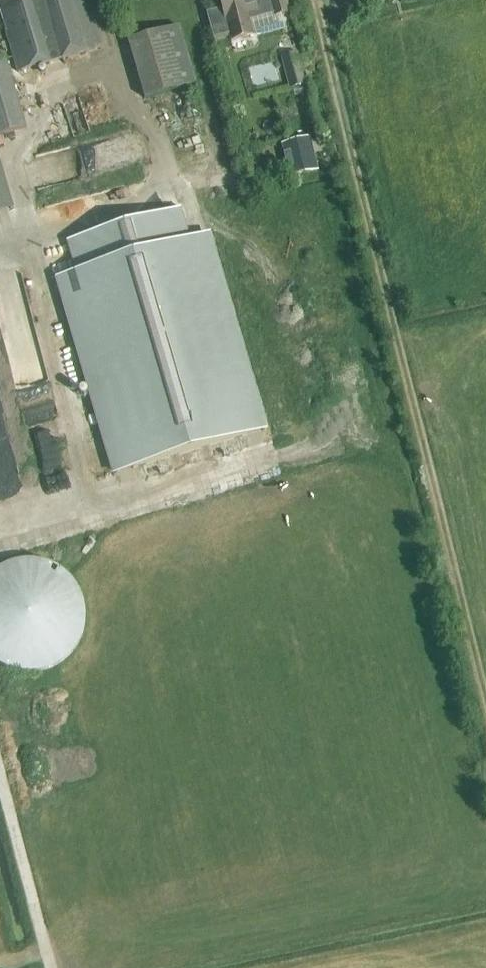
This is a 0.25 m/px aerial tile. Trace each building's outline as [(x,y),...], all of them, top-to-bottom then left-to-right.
[(103,48),(88,0),(0,0),(0,6),(5,22),(4,22),(18,72),(49,63),(49,64),(103,48)] [(223,9),(207,13),(215,41),(230,37),(231,40),(255,34),(252,22),(290,12),(286,0),(221,0),(223,9)] [(179,25),(128,40),(145,98),(196,83),(179,25)] [(281,55),(290,87),(306,83),(297,50),(281,55)] [(27,127),(6,56),(0,58),(0,134),(27,127)] [(281,143),(290,175),(319,167),(310,135),(281,143)] [(14,209),(0,162),(0,213),(14,209)] [(190,239),(181,208),(67,241),(76,271),(56,277),(113,473),(268,428),(211,232),(190,239)] [(74,666),(86,568),(0,557),(0,657),(74,666)]
